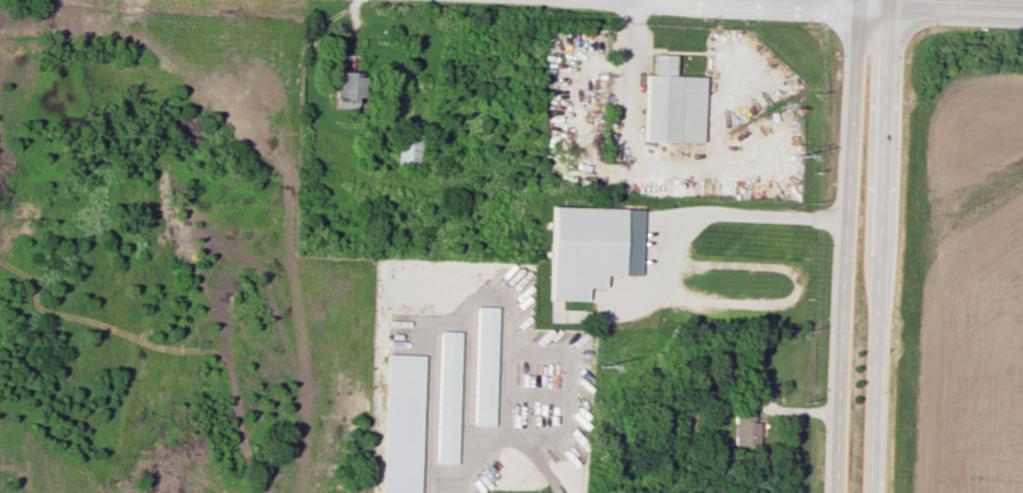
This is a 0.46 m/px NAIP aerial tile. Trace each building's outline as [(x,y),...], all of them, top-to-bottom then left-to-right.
[(700,142),(702,76),(671,76),(672,55),(651,54),(650,75),(644,75),(642,141),(700,142)] [(357,108),(359,72),(337,71),(336,107),(357,108)] [(417,167),(419,134),(398,133),(396,165),(417,167)] [(638,275),(640,208),(551,206),(548,299),(585,300),(585,287),(602,288),(602,274),(638,275)] [(496,306),(476,306),(473,425),(493,425),(496,306)] [(435,463),(456,463),(459,331),(439,331),(435,463)] [(385,354),(382,492),(418,492),(421,355),(385,354)] [(757,445),(757,422),(753,422),(753,411),(734,411),(733,444),(757,445)]
